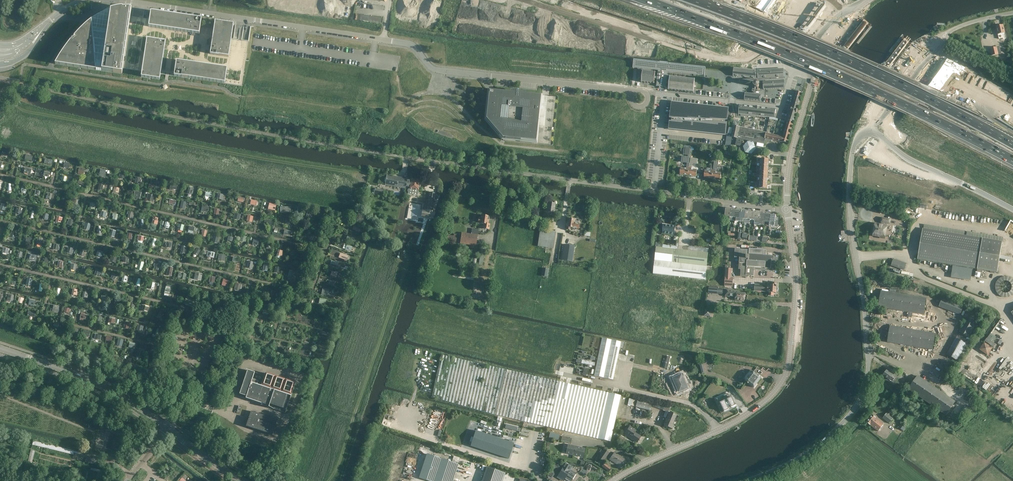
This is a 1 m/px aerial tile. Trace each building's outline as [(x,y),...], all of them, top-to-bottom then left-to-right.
[(150,19),(143,18),(130,16),(131,9),(129,9),(127,9),(125,9),(123,9),(120,9),(117,9),(114,10),(111,11),(108,31),(92,29),(92,20),(90,22),(87,24),(84,27),(81,30),(79,32),(76,34),(74,37),(71,40),(69,43),(67,46),(65,49),(62,52),(60,55),(58,58),(57,61),(55,64),(122,74),(123,68),(142,71),(141,77),(160,80),(161,74),(174,76),(242,86),(242,85),(244,72),(244,71),(246,61),(249,61),(249,59),(246,58),(247,53),(249,41),(244,40),(236,39),(231,38),(233,24),(215,21),(213,36),(199,34),(201,19),(151,12),(150,19)] [(381,23),(382,17),(356,13),(355,19),(381,23)] [(1006,39),(1005,33),(1003,25),(996,27),(998,35),(999,39),(1002,38),(1003,39),(1006,39)] [(667,71),(694,74),(704,75),(705,69),(705,68),(634,60),(633,67),(659,70),(658,77),(655,77),(655,79),(658,79),(657,86),(660,86),(660,87),(663,87),(665,87),(666,84),(669,84),(669,82),(666,82),(667,71)] [(756,78),(756,71),(737,69),(734,69),(734,70),(733,76),(734,76),(751,78),(756,78)] [(655,79),(655,77),(655,75),(655,76),(655,75),(655,73),(656,73),(656,72),(655,72),(652,72),(652,71),(651,72),(649,71),(646,71),(643,71),(643,70),(642,71),(642,74),(642,75),(642,78),(641,78),(642,78),(641,81),(641,82),(642,83),(642,82),(643,82),(645,82),(644,83),(645,83),(645,82),(647,83),(648,83),(650,83),(651,83),(654,83),(654,84),(654,83),(655,83),(654,83),(654,80),(655,81),(655,80),(654,80),(655,79)] [(669,82),(669,84),(669,85),(668,85),(669,86),(668,89),(668,90),(669,90),(672,90),(675,90),(675,91),(676,91),(676,90),(679,91),(678,91),(679,91),(682,91),(682,92),(682,91),(685,91),(685,92),(686,92),(689,92),(693,92),(693,93),(694,93),(694,92),(694,88),(695,88),(694,88),(694,84),(695,84),(695,80),(695,79),(694,79),(694,80),(691,79),(690,79),(687,79),(687,78),(687,79),(684,78),(683,78),(680,78),(677,78),(677,77),(677,78),(674,77),(673,77),(670,77),(670,76),(670,77),(669,77),(670,77),(669,81),(669,82)] [(784,81),(784,80),(783,80),(782,80),(781,80),(766,81),(764,82),(764,81),(763,81),(763,82),(763,85),(763,86),(764,89),(763,89),(764,89),(766,89),(768,89),(769,89),(771,89),(773,88),(773,89),(773,88),(775,88),(775,89),(775,88),(777,88),(778,88),(777,88),(779,88),(780,88),(782,88),(784,88),(785,88),(785,87),(784,87),(784,84),(784,81)] [(758,83),(757,83),(756,83),(755,83),(755,84),(755,85),(755,86),(755,90),(753,90),(753,89),(752,90),(752,94),(745,94),(745,100),(760,101),(761,91),(758,91),(758,87),(759,87),(759,86),(759,85),(759,84),(758,83)] [(502,139),(503,140),(537,144),(538,135),(542,94),(487,88),(486,99),(484,119),(501,140),(502,140),(502,139)] [(796,91),(794,99),(800,101),(802,93),(796,91)] [(800,101),(794,99),(791,108),(797,109),(800,101)] [(722,120),(722,110),(693,107),(693,105),(672,102),(670,118),(672,119),(671,122),(669,122),(669,129),(726,135),(727,124),(720,123),(721,120),(722,120)] [(775,109),(740,106),(740,105),(740,106),(739,114),(767,117),(774,118),(774,117),(775,110),(775,109)] [(791,108),(789,115),(795,117),(797,109),(791,108)] [(786,125),(784,134),(789,136),(792,127),(786,125)] [(766,133),(733,126),(731,137),(738,138),(738,139),(737,139),(735,145),(741,146),(743,140),(739,139),(750,141),(748,141),(746,148),(753,150),(754,142),(752,141),(762,143),(761,144),(757,143),(756,146),(763,148),(764,144),(763,144),(763,143),(764,144),(765,140),(766,134),(766,133)] [(783,137),(781,142),(787,143),(789,136),(784,134),(783,137)] [(680,172),(680,174),(688,176),(689,167),(690,163),(690,158),(692,147),(686,147),(684,155),(688,155),(688,157),(683,157),(682,162),(687,163),(686,169),(681,168),(680,172)] [(689,167),(688,176),(696,177),(697,174),(697,170),(692,169),(692,167),(693,164),(697,164),(698,159),(690,158),(690,163),(689,167)] [(713,170),(712,179),(720,180),(721,173),(716,173),(716,171),(717,171),(718,161),(714,160),(714,165),(714,168),(713,170)] [(705,173),(704,178),(712,179),(713,170),(714,168),(714,165),(711,164),(710,172),(705,171),(705,173)] [(761,166),(760,182),(767,182),(768,166),(761,166)] [(418,196),(420,181),(419,181),(419,180),(417,180),(416,180),(387,175),(385,185),(407,189),(407,194),(418,196)] [(426,211),(433,212),(436,194),(429,193),(426,211)] [(147,200),(154,202),(155,196),(148,194),(147,200)] [(269,203),(268,209),(269,209),(269,211),(273,212),(273,210),(275,211),(276,205),(269,203)] [(558,210),(554,209),(555,204),(548,203),(547,211),(554,212),(558,213),(558,210)] [(479,223),(488,225),(489,217),(481,216),(481,219),(479,218),(479,223)] [(876,227),(875,235),(882,236),(881,237),(886,238),(889,223),(891,223),(892,219),(883,217),(883,222),(884,222),(883,224),(877,223),(876,227)] [(575,219),(568,219),(567,229),(570,230),(570,228),(578,229),(579,224),(574,223),(575,219)] [(664,225),(664,226),(663,227),(663,228),(663,229),(663,234),(674,235),(674,234),(675,226),(664,225)] [(472,229),(471,236),(462,234),(461,242),(477,244),(479,230),(472,229)] [(923,229),(917,260),(997,273),(1002,242),(923,229)] [(555,232),(541,230),(538,246),(553,248),(555,232)] [(678,249),(680,235),(674,234),(674,235),(674,237),(674,240),(677,241),(676,246),(672,245),(670,245),(662,244),(662,247),(678,249)] [(662,242),(656,242),(655,247),(656,247),(653,274),(705,280),(708,253),(678,249),(662,247),(662,244),(662,242)] [(564,245),(563,250),(562,260),(572,262),(574,246),(564,245)] [(741,276),(746,276),(746,277),(746,276),(754,276),(755,267),(765,268),(771,269),(771,268),(773,269),(773,267),(777,267),(777,258),(774,258),(774,256),(772,256),(766,255),(766,252),(766,250),(749,249),(749,251),(736,250),(735,258),(736,258),(735,261),(739,261),(739,263),(740,263),(740,269),(742,269),(741,276)] [(893,265),(906,270),(908,263),(895,258),(893,265)] [(733,278),(731,278),(725,277),(725,286),(732,287),(733,278)] [(1012,280),(1011,279),(1009,278),(1007,277),(1005,277),(1003,277),(1001,278),(999,279),(997,280),(996,282),(995,284),(994,286),(994,287),(994,289),(995,291),(996,293),(997,295),(998,296),(1000,297),(1002,298),(1004,298),(1006,298),(1008,298),(1010,297),(1012,295),(1012,294),(1012,281),(1012,280)] [(235,283),(234,290),(240,292),(242,285),(235,283)] [(755,285),(754,291),(769,292),(769,296),(773,296),(774,293),(776,293),(777,284),(772,283),(772,285),(770,285),(770,286),(755,285)] [(735,300),(736,300),(744,302),(746,293),(726,289),(725,296),(735,298),(735,300)] [(924,314),(926,299),(881,291),(878,307),(924,314)] [(195,309),(197,306),(199,301),(188,295),(184,304),(195,309)] [(939,307),(960,315),(963,307),(942,299),(939,307)] [(208,312),(227,321),(231,313),(219,307),(216,311),(210,308),(208,312)] [(810,309),(805,309),(802,341),(807,341),(810,309)] [(959,332),(969,338),(977,323),(967,317),(959,332)] [(933,350),(935,334),(890,326),(888,342),(933,350)] [(998,336),(1000,334),(991,328),(990,330),(998,336)] [(602,338),(594,376),(613,380),(621,342),(602,338)] [(946,355),(957,360),(966,344),(956,338),(946,355)] [(987,338),(984,341),(993,347),(995,344),(987,338)] [(988,355),(993,347),(984,342),(979,349),(988,355)] [(978,370),(987,356),(977,349),(967,363),(978,370)] [(550,427),(560,382),(505,370),(441,355),(432,397),(495,415),(550,427)] [(285,413),(289,401),(295,383),(294,383),(293,383),(293,382),(286,380),(285,380),(284,380),(283,380),(283,379),(276,376),(276,377),(275,377),(274,376),(274,377),(273,376),(266,373),(266,374),(265,373),(264,373),(260,386),(251,383),(254,373),(246,370),(238,395),(269,406),(269,407),(285,413)] [(750,370),(743,379),(746,382),(747,382),(754,387),(754,388),(755,387),(754,387),(761,378),(762,379),(763,378),(759,374),(757,373),(756,374),(754,372),(753,372),(750,370)] [(894,376),(893,376),(886,371),(883,375),(890,380),(891,379),(893,381),(896,377),(894,376)] [(682,374),(672,379),(674,384),(676,383),(680,391),(688,388),(687,384),(690,383),(686,376),(684,377),(682,374)] [(908,389),(946,415),(956,402),(918,376),(908,389)] [(621,396),(560,382),(550,427),(610,441),(621,396)] [(720,403),(720,404),(718,404),(718,405),(721,411),(724,410),(725,412),(729,410),(729,409),(736,405),(732,397),(730,398),(728,393),(721,397),(723,402),(720,403)] [(635,407),(650,411),(652,404),(637,400),(637,401),(629,399),(628,405),(635,407)] [(662,403),(660,403),(658,408),(669,412),(671,406),(662,403)] [(251,411),(248,419),(247,425),(246,426),(272,435),(273,434),(275,428),(277,420),(251,411)] [(889,411),(887,413),(882,418),(889,424),(893,419),(891,417),(892,415),(893,416),(894,415),(889,411)] [(676,415),(670,412),(664,426),(672,429),(674,425),(672,424),(676,415)] [(878,432),(884,424),(872,415),(866,422),(878,432)] [(636,430),(630,427),(625,433),(628,435),(628,436),(637,442),(641,436),(635,433),(636,430)] [(476,431),(471,446),(473,447),(491,453),(509,459),(514,443),(512,443),(512,441),(509,440),(508,442),(476,431)] [(568,453),(579,456),(583,457),(584,449),(570,445),(569,450),(567,450),(567,452),(568,453)] [(603,462),(609,453),(604,449),(598,458),(603,462)] [(620,466),(626,460),(614,452),(610,459),(620,466)] [(456,464),(458,465),(458,464),(427,454),(419,478),(428,480),(450,480),(453,472),(456,464)] [(85,462),(100,466),(101,460),(87,456),(85,462)] [(566,463),(557,477),(564,480),(566,476),(572,480),(576,473),(570,470),(573,467),(566,463)]
